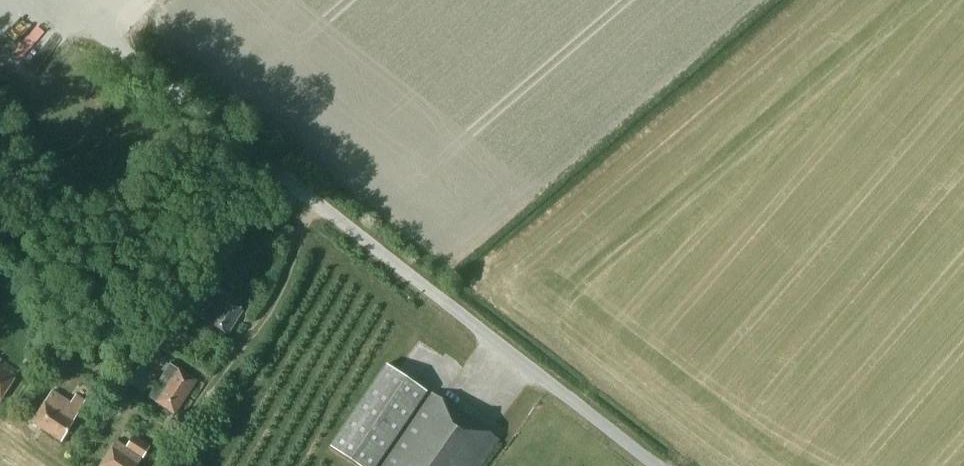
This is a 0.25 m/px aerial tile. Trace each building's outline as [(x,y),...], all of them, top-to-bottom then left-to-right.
[(184,306),(192,294),(180,286),(172,299),(184,306)] [(227,334),(242,309),(230,301),(232,298),(213,286),(195,313),(227,334)] [(18,371),(0,359),(0,399),(18,371)] [(175,414),(197,379),(178,367),(177,368),(170,363),(148,396),(156,401),(155,401),(175,414)] [(386,363),(330,446),(359,465),(377,465),(427,391),(401,374),(386,363)] [(141,364),(131,383),(146,391),(156,372),(141,364)] [(87,400),(77,393),(71,402),(67,399),(52,390),(32,421),(62,440),(75,420),(74,419),(87,400)] [(127,397),(116,391),(111,400),(121,406),(127,397)] [(499,439),(431,391),(380,465),(480,465),(499,439)] [(150,446),(133,435),(126,446),(115,439),(99,465),(137,465),(150,446)]
